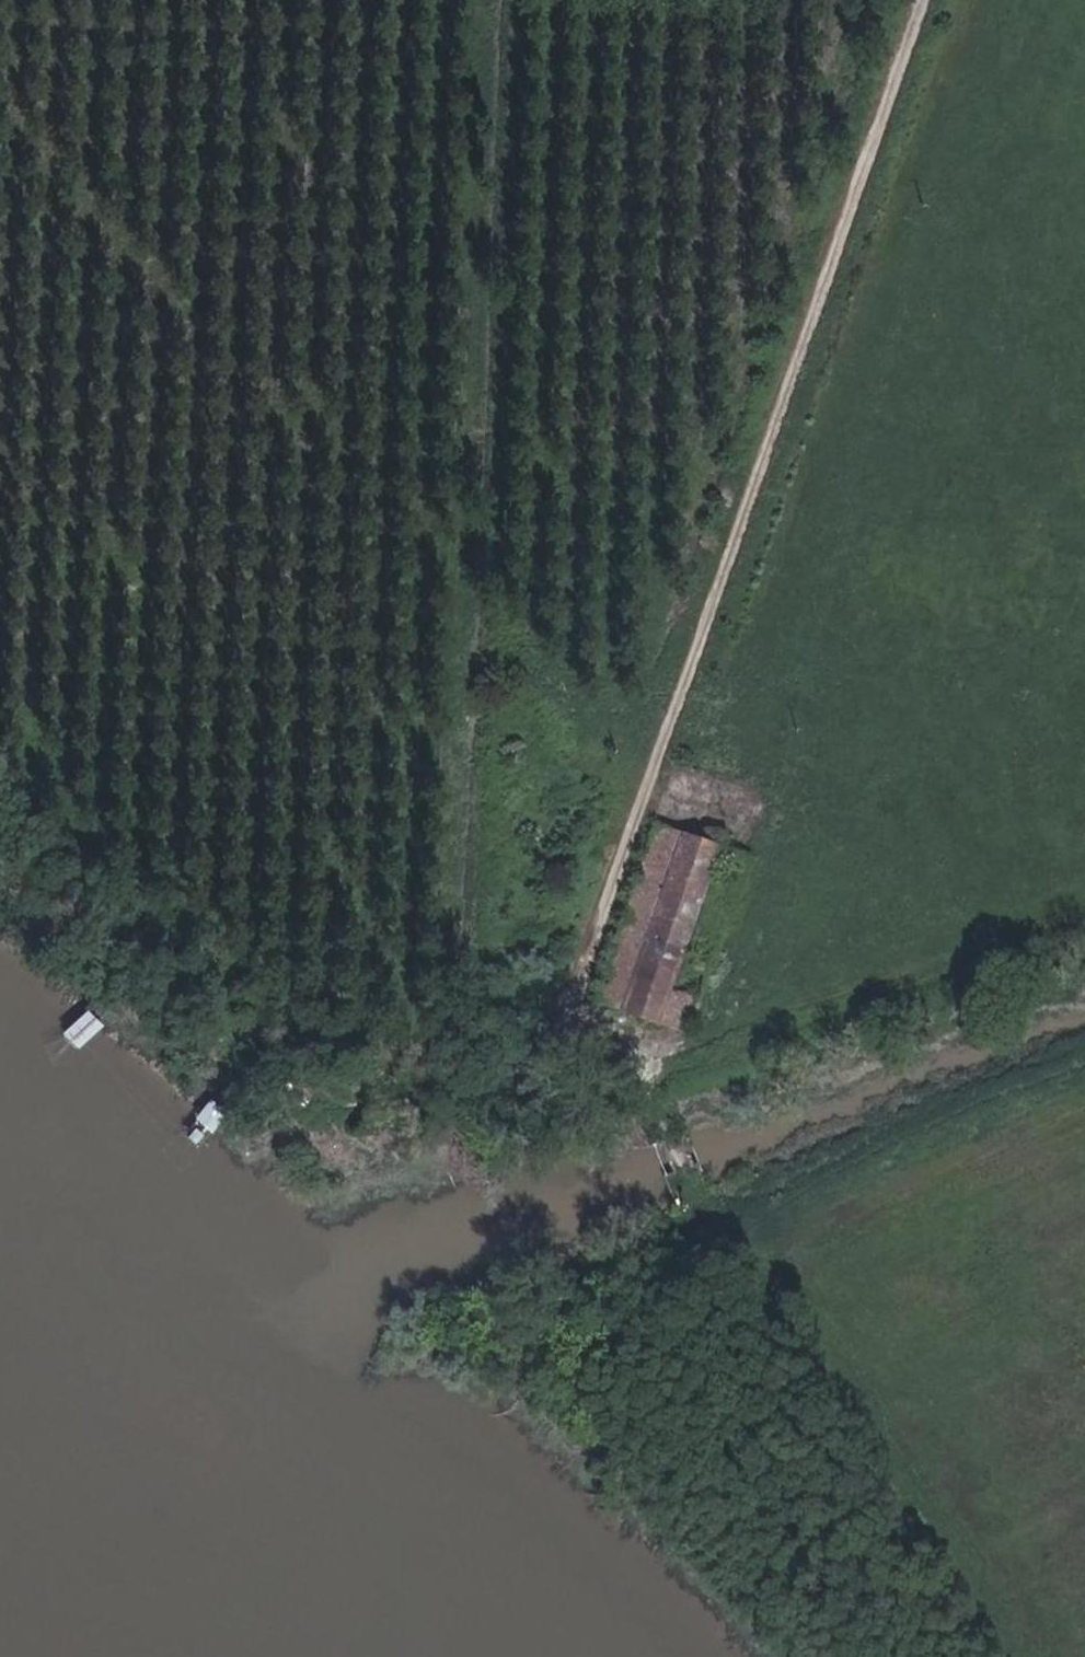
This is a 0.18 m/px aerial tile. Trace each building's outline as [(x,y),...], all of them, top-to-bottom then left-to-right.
[(609,1014),(675,1037),(737,852),(667,831),(609,1014)]
